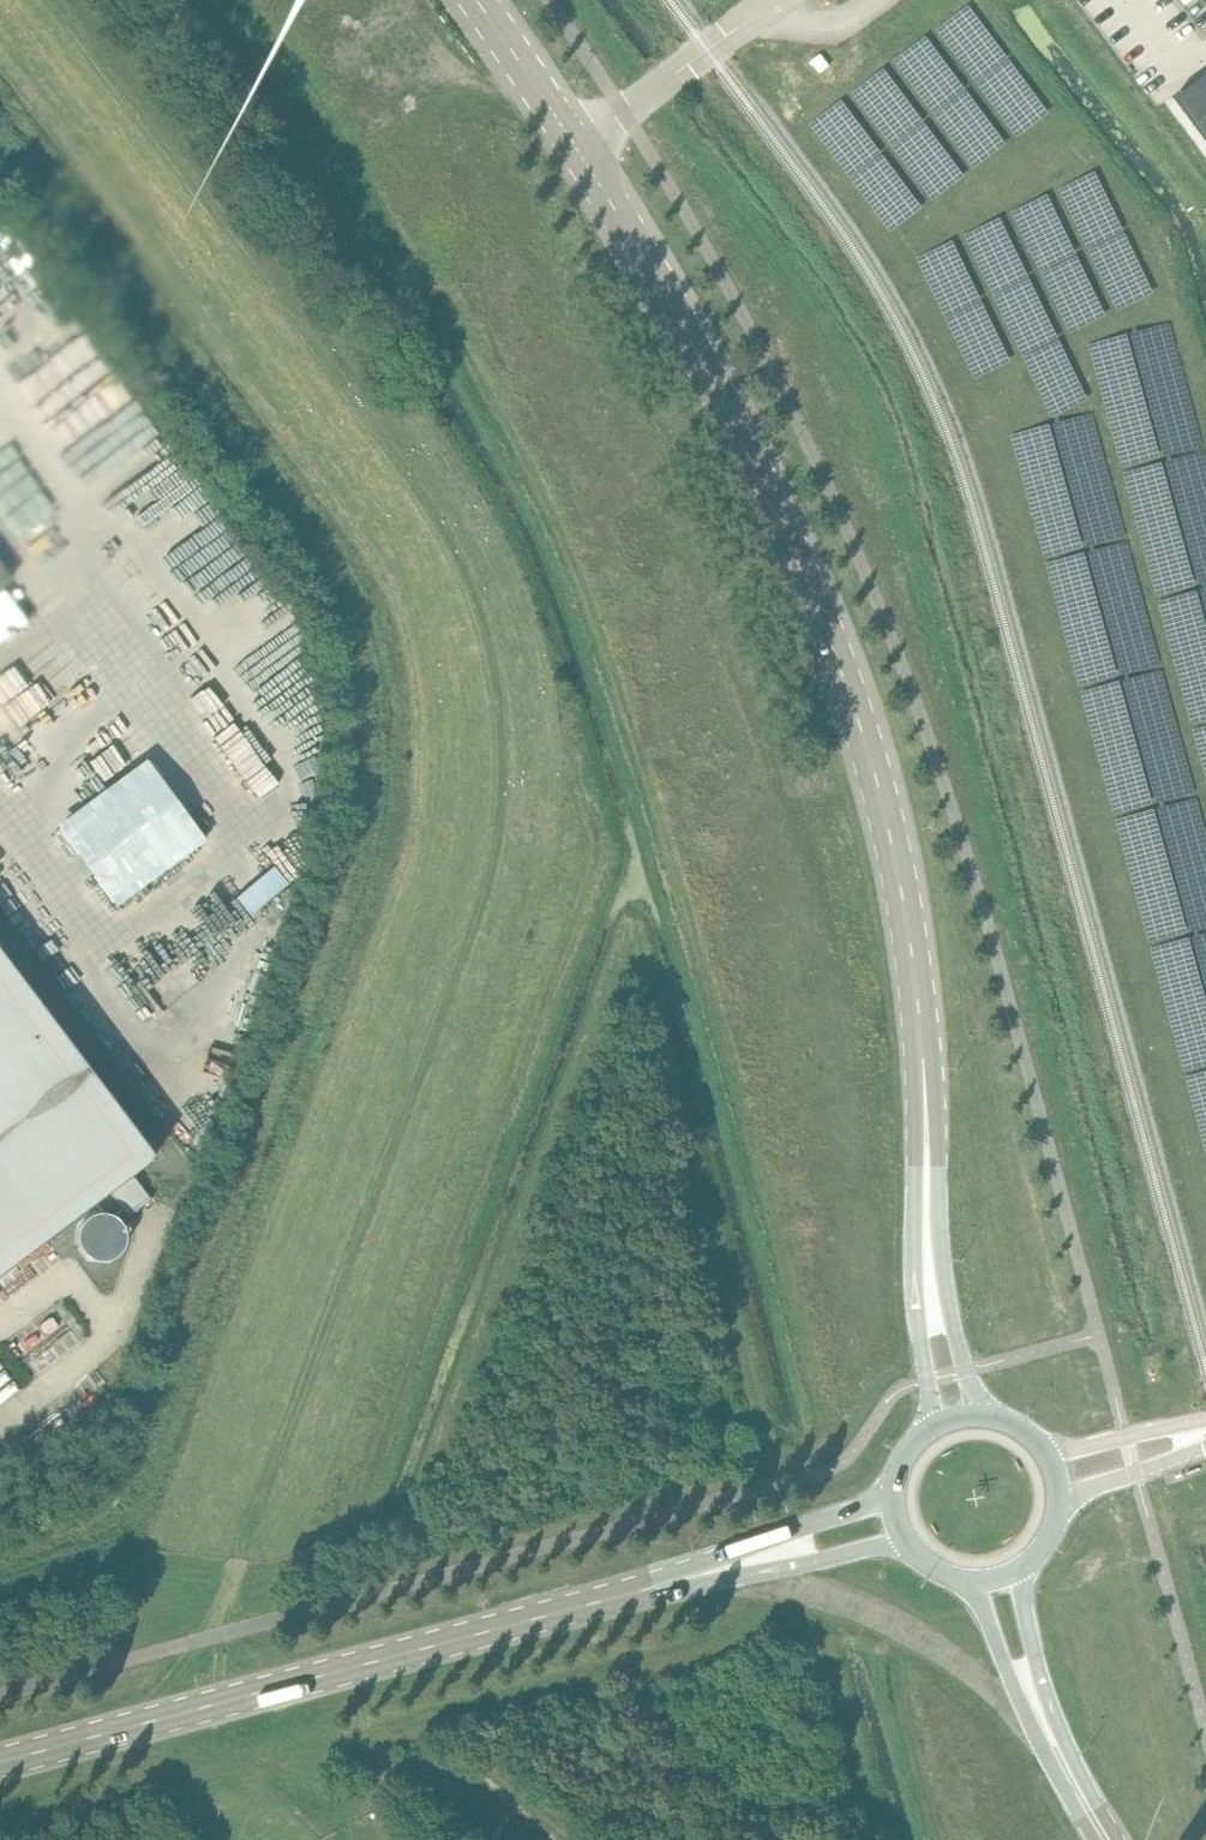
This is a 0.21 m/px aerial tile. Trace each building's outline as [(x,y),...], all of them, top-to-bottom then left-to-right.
[(820,52),(809,61),(818,72),(829,63),(820,52)] [(1174,99),(1205,141),(1205,75),(1174,99)] [(11,580),(0,565),(0,588),(11,580)] [(263,899),(305,874),(294,855),(252,880),(263,899)] [(109,1192),(129,1219),(153,1200),(133,1174),(155,1157),(0,952),(0,1275),(109,1192)]
